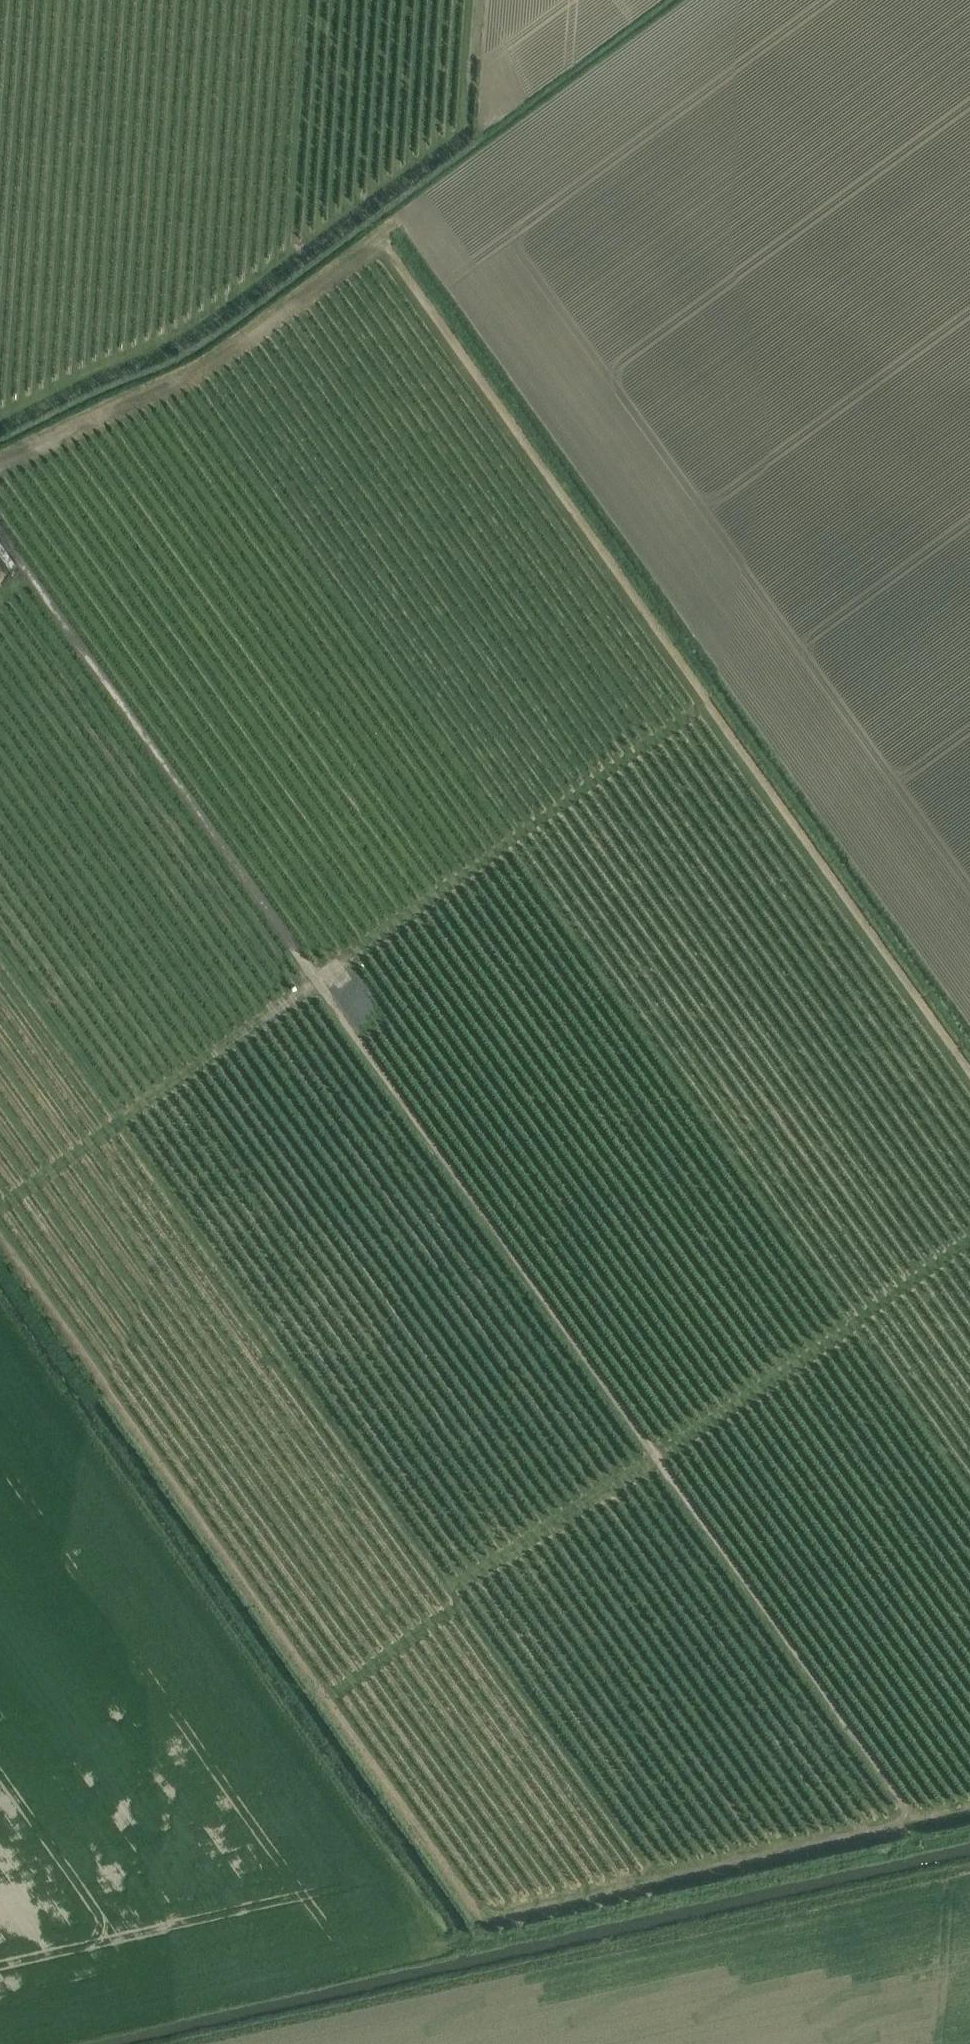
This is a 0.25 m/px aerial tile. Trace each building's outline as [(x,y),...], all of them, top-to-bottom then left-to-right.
[(372,1006),(354,1011),(356,1017),(373,1013),(372,1006)]
